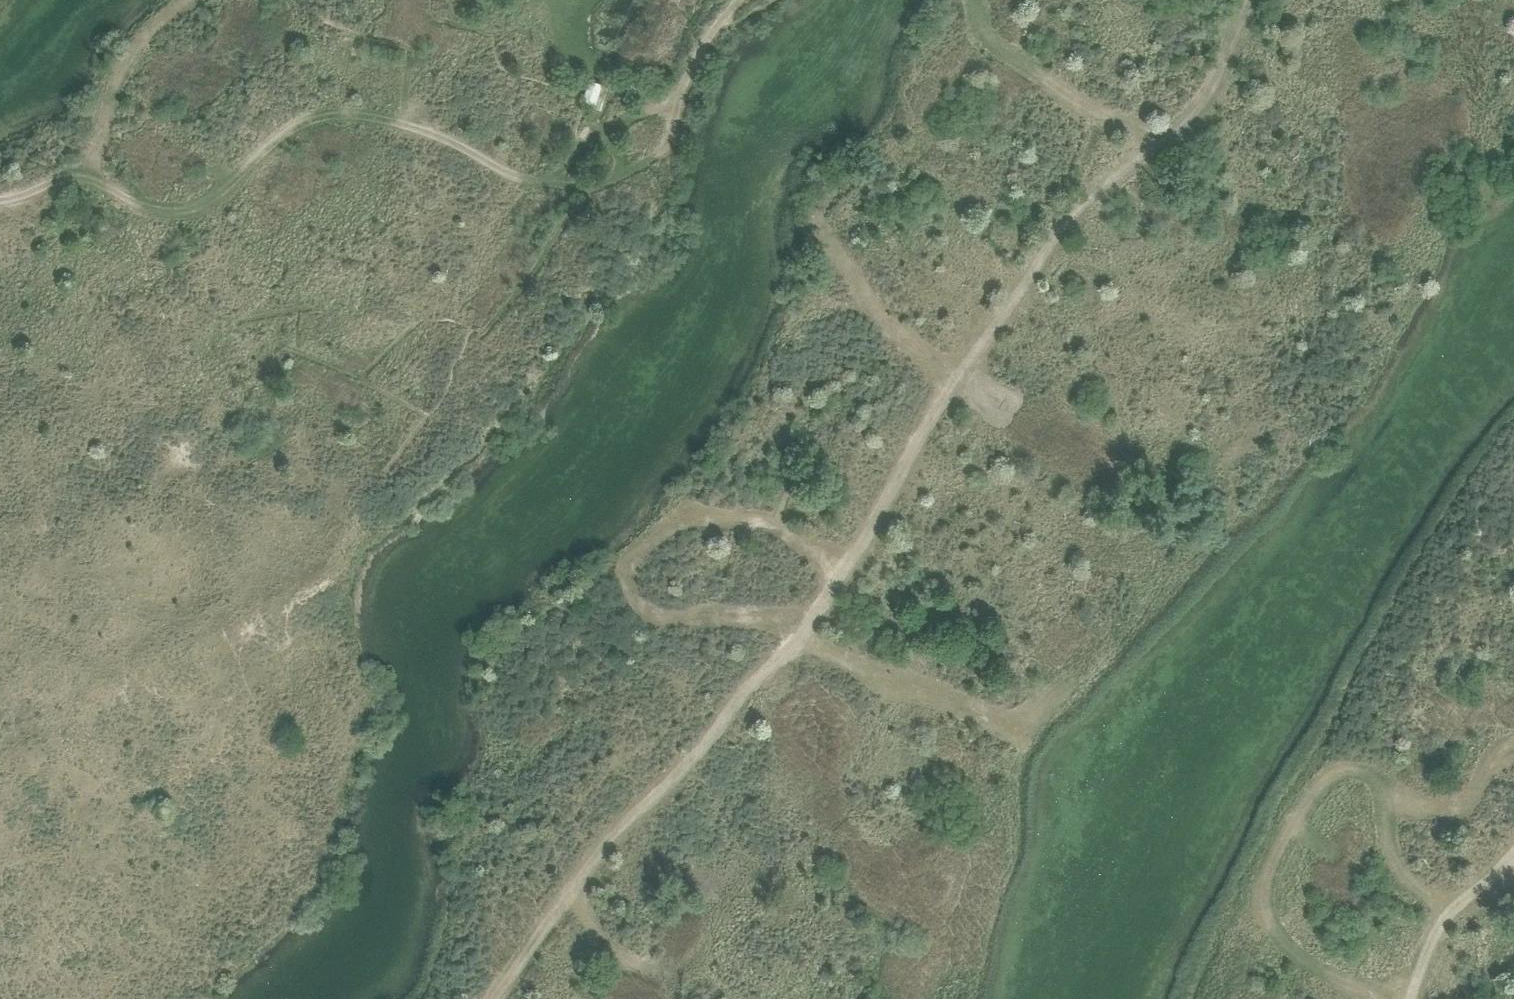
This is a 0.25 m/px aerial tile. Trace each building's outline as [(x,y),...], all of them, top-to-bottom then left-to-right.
[(589,79),(581,104),(594,108),(602,82),(589,79)] [(632,83),(623,99),(631,103),(640,87),(632,83)]
